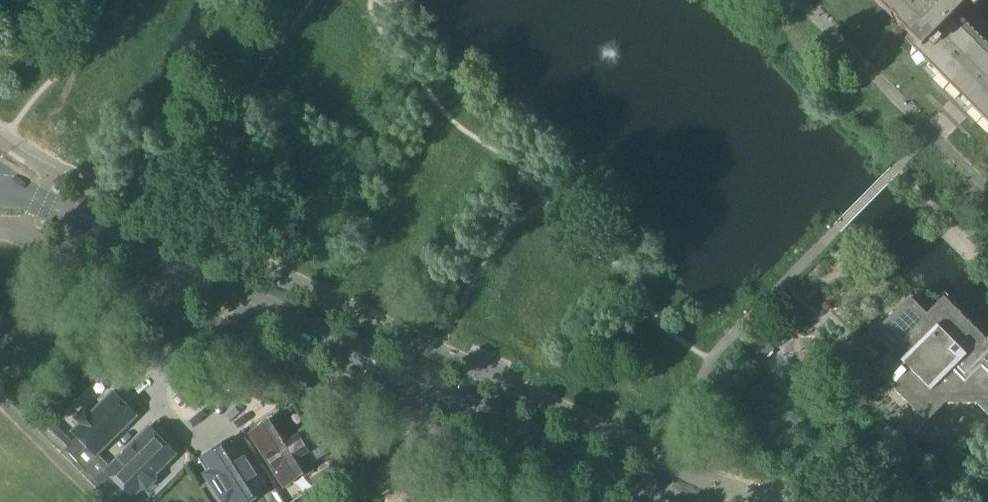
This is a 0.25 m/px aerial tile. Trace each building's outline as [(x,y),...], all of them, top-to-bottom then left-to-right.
[(893,19),(894,17),(898,21),(897,22),(921,47),(916,51),(976,110),(983,117),(987,122),(987,0),(874,0),(893,19)] [(987,341),(944,298),(927,315),(910,298),(874,335),(891,352),(874,369),(927,422),(945,404),(977,404),(987,415),(987,340),(987,341)] [(765,341),(755,351),(764,359),(773,349),(765,341)] [(79,437),(96,455),(136,417),(113,393),(73,432),(79,437)] [(252,435),(284,487),(317,466),(284,414),(252,435)] [(72,443),(53,424),(46,432),(65,451),(66,450),(72,443)] [(125,489),(133,498),(176,455),(149,428),(109,468),(106,471),(125,489)] [(79,437),(72,443),(66,450),(115,499),(121,492),(125,489),(106,471),(109,468),(96,455),(79,437)] [(266,492),(233,440),(205,458),(213,470),(206,475),(224,501),(250,501),(266,492)] [(333,464),(311,479),(310,479),(315,487),(316,488),(339,473),(333,464)] [(280,495),(276,490),(265,497),(268,501),(284,501),(280,495)] [(406,501),(409,498),(401,490),(389,501),(406,501)] [(121,492),(115,499),(114,500),(116,501),(131,501),(121,492)]
